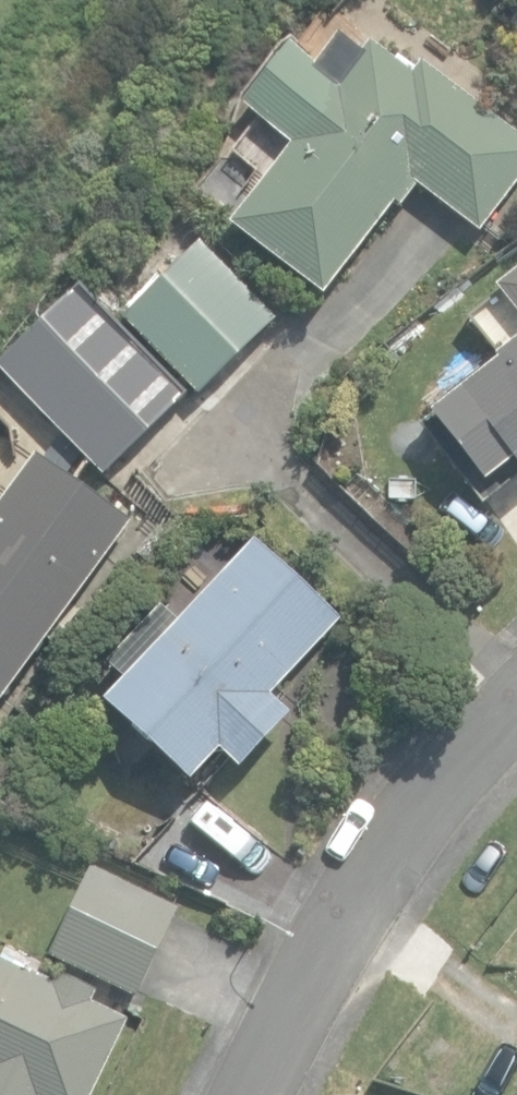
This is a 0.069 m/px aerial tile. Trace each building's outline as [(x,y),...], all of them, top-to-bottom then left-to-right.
[(324,296),(394,202),(400,207),(416,186),(479,233),(516,183),(516,136),(421,64),(413,75),(368,41),(362,49),(339,31),(317,61),(290,42),(242,106),(291,143),(229,225),(324,296)] [(120,319),(196,393),(287,305),(208,228),(120,319)] [(503,288),(516,306),(516,276),(503,288)] [(104,477),(185,395),(75,284),(0,359),(0,372),(104,477)] [(429,410),(434,416),(423,425),(484,505),(516,479),(516,342),(429,410)] [(130,521),(36,454),(0,504),(0,702),(130,521)] [(268,695),(340,618),(284,566),(292,557),(261,528),(176,619),(158,603),(104,661),(121,678),(103,698),(190,779),(218,750),(237,767),(287,713),(268,695)] [(46,955),(134,996),(176,907),(88,866),(46,955)] [(496,964),(516,980),(516,937),(496,964)] [(128,1022),(90,1004),(96,991),(58,973),(53,984),(0,959),(0,1094),(93,1094),(128,1022)]
